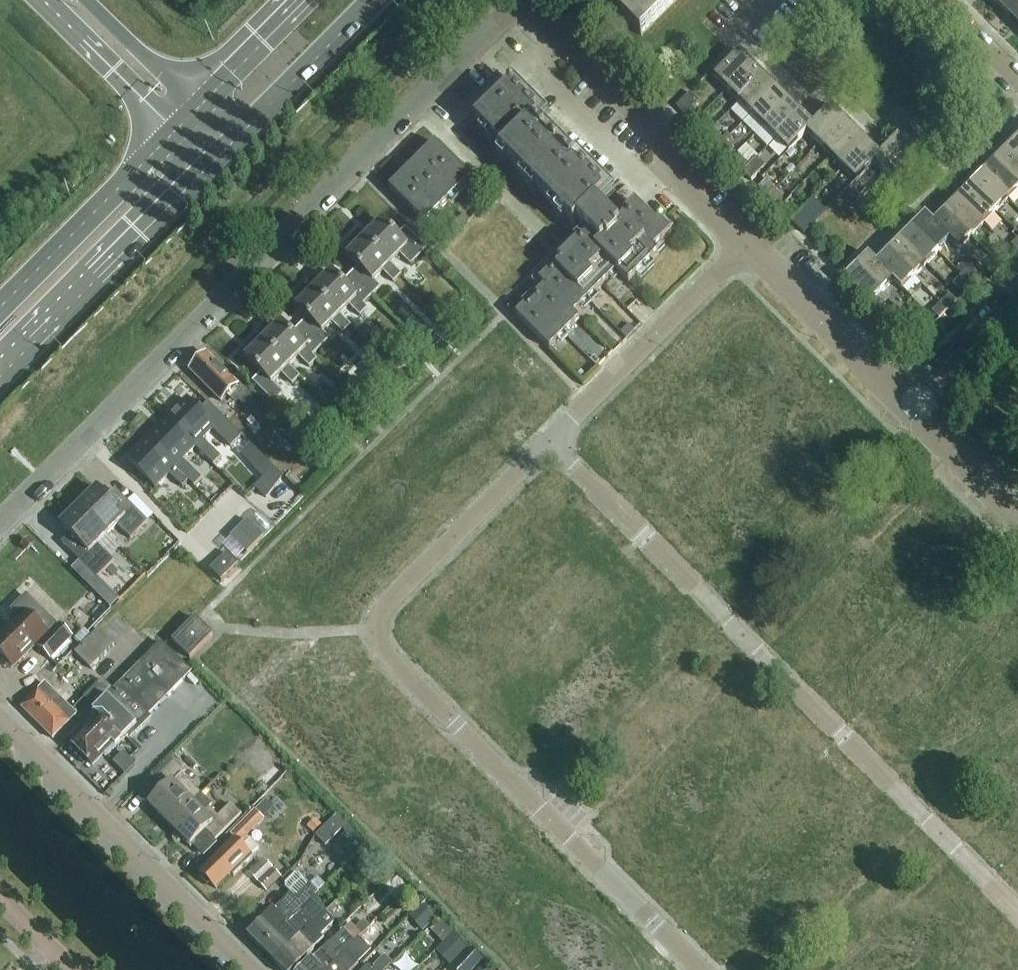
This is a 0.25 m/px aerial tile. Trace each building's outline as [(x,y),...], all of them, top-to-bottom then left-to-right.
[(642,37),(679,0),(616,0),(611,6),(642,37)] [(1017,24),(1017,0),(1007,0),(1000,7),(1017,24)] [(715,79),(727,90),(753,64),(741,53),(715,79)] [(727,90),(739,103),(765,77),(753,64),(727,90)] [(739,103),(751,115),(777,89),(765,77),(739,103)] [(508,88),(475,121),(504,150),(501,153),(575,227),(579,223),(601,246),(597,250),(587,240),(581,246),(579,243),(540,282),(546,288),(517,316),(551,350),(580,321),(575,315),(617,273),(630,285),(660,256),(655,251),(674,232),(661,220),(657,225),(636,203),(616,223),(597,204),(610,191),(508,88)] [(751,115),(764,127),(790,101),(777,89),(751,115)] [(677,107),(693,124),(700,117),(692,109),(699,102),(691,94),(677,107)] [(764,127),(776,139),(802,113),(790,101),(764,127)] [(807,133),(807,134),(819,145),(845,119),(832,107),(814,125),(814,126),(807,133)] [(792,150),(807,134),(807,133),(814,126),(814,125),(802,113),(776,139),(789,152),(792,150)] [(700,117),(693,124),(703,134),(710,127),(700,117)] [(819,145),(831,157),(857,131),(845,119),(819,145)] [(831,157),(843,169),(869,143),(857,131),(831,157)] [(710,140),(719,149),(725,142),(717,133),(710,140)] [(874,163),(875,164),(886,175),(912,149),(900,137),(881,155),(882,156),(874,163)] [(1006,151),(1017,162),(1017,139),(1006,151)] [(725,142),(719,149),(727,158),(734,151),(725,142)] [(856,182),(875,164),(874,163),(882,156),(881,155),(869,143),(843,169),(856,182)] [(426,225),(471,179),(436,144),(390,189),(426,225)] [(912,149),(886,175),(899,188),(925,162),(912,149)] [(994,163),(1017,187),(1017,162),(1006,151),(994,163)] [(734,165),(743,173),(750,166),(741,157),(734,165)] [(982,175),(1008,201),(1017,191),(1017,187),(994,163),(982,175)] [(750,166),(743,173),(752,182),(759,175),(750,166)] [(982,175),(970,188),(996,213),(1008,201),(982,175)] [(758,188),(767,197),(774,190),(765,181),(758,188)] [(970,188),(957,200),(983,226),(996,213),(970,188)] [(774,190),(767,197),(776,206),(782,199),(774,190)] [(848,197),(857,206),(863,199),(855,190),(848,197)] [(863,199),(857,206),(865,215),(872,208),(863,199)] [(957,200),(945,212),(971,238),(983,226),(957,200)] [(782,213),(791,221),(798,214),(790,205),(782,213)] [(945,212),(934,223),(934,224),(951,241),(960,250),(971,238),(945,212)] [(798,214),(791,221),(800,230),(807,223),(798,214)] [(464,215),(455,224),(461,230),(470,221),(464,215)] [(926,215),(913,228),(939,254),(951,241),(934,224),(934,223),(926,215)] [(428,250),(406,229),(398,237),(383,222),(372,233),(367,228),(360,235),(365,240),(366,239),(391,265),(400,255),(411,266),(428,250)] [(913,228),(900,240),(926,266),(939,254),(913,228)] [(402,276),(391,265),(366,239),(365,240),(355,250),(350,245),(343,252),(359,268),(351,276),(372,297),(381,288),(374,282),(383,273),(394,283),(402,276)] [(900,240),(888,252),(914,278),(926,266),(900,240)] [(888,252),(877,264),(894,282),(902,290),(914,278),(888,252)] [(1005,253),(996,262),(1004,269),(1012,260),(1005,253)] [(869,255),(856,268),(882,294),(894,282),(877,264),(869,255)] [(988,271),(995,278),(1004,269),(996,262),(988,271)] [(882,294),(856,268),(844,280),(870,306),(882,294)] [(971,268),(962,276),(969,283),(978,275),(971,268)] [(364,305),(372,297),(351,276),(343,284),(332,273),(321,284),(316,279),(309,286),(314,291),(315,290),(340,316),(350,307),(361,317),(368,310),(364,305)] [(969,283),(962,276),(953,285),(960,292),(962,290),(966,294),(973,287),(969,283)] [(324,333),(333,324),(344,334),(351,327),(340,316),(315,290),(314,291),(304,301),(299,296),(292,303),(308,319),(300,327),(321,349),(330,339),(324,333)] [(950,295),(941,304),(948,311),(957,302),(950,295)] [(468,315),(476,307),(468,298),(460,307),(468,315)] [(948,311),(941,304),(933,313),(940,320),(948,311)] [(914,308),(905,317),(912,324),(921,315),(914,308)] [(912,324),(905,317),(897,326),(904,333),(912,324)] [(321,349),(300,327),(292,335),(281,325),(271,335),(265,330),(258,337),(263,342),(264,341),(290,367),(299,358),(310,368),(318,361),(313,356),(321,349)] [(627,340),(635,331),(629,325),(621,334),(627,340)] [(441,342),(433,334),(425,342),(433,350),(441,342)] [(290,367),(264,341),(263,342),(254,352),(248,347),(241,354),(262,374),(253,383),(275,404),(284,395),(273,384),(282,375),(293,386),(301,378),(290,367)] [(501,352),(493,360),(506,373),(514,365),(501,352)] [(202,381),(201,382),(222,403),(230,395),(245,409),(255,399),(239,384),(238,385),(218,365),(217,366),(206,355),(191,370),(202,381)] [(370,370),(364,377),(371,385),(378,378),(370,370)] [(587,378),(581,372),(577,376),(583,382),(587,378)] [(187,401),(167,421),(196,449),(214,467),(221,459),(203,442),(213,432),(231,449),(242,438),(208,405),(200,413),(187,401)] [(247,411),(262,425),(270,415),(256,402),(247,411)] [(281,411),(299,429),(308,419),(290,402),(281,411)] [(350,426),(359,418),(351,410),(342,417),(350,426)] [(167,421),(147,441),(195,488),(202,481),(183,462),(196,449),(167,421)] [(147,441),(127,461),(156,490),(169,476),(183,489),(189,483),(195,489),(195,488),(147,441)] [(263,478),(255,486),(265,496),(283,478),(266,461),(257,471),(263,478)] [(98,489),(79,508),(108,536),(117,527),(131,540),(148,523),(129,503),(120,512),(98,489)] [(108,536),(79,508),(61,526),(83,548),(75,557),(80,562),(97,580),(115,562),(98,546),(108,536)] [(264,538),(247,521),(239,530),(256,547),(264,538)] [(256,547),(239,530),(230,539),(248,555),(256,547)] [(211,572),(222,583),(238,566),(227,555),(211,572)] [(100,582),(97,580),(80,562),(72,570),(92,590),(100,582)] [(117,605),(124,598),(108,581),(100,588),(117,605)] [(0,642),(0,656),(1,657),(1,660),(7,666),(11,667),(13,669),(36,645),(55,626),(27,598),(13,612),(22,620),(16,626),(14,623),(3,634),(5,637),(0,642)] [(173,643),(191,660),(213,637),(196,620),(173,643)] [(39,648),(51,660),(73,638),(61,626),(39,648)] [(91,670),(114,646),(99,631),(75,654),(76,655),(91,670)] [(114,693),(95,713),(94,714),(99,719),(72,745),(93,765),(104,754),(107,757),(134,731),(137,734),(142,728),(139,725),(192,674),(163,644),(114,693)] [(22,709),(54,740),(77,717),(46,685),(22,709)] [(130,759),(119,769),(125,776),(136,765),(130,759)] [(150,806),(170,826),(202,795),(182,775),(185,773),(175,762),(155,781),(165,791),(150,806)] [(202,795),(170,826),(191,847),(206,832),(215,842),(242,816),(232,805),(219,818),(209,809),(212,806),(202,795)] [(266,802),(256,812),(263,818),(273,808),(266,802)] [(201,875),(203,876),(201,878),(208,886),(210,884),(216,890),(231,874),(234,877),(254,858),(240,844),(264,820),(263,818),(256,812),(256,811),(232,836),(236,840),(201,875)] [(317,818),(308,828),(314,833),(323,824),(317,818)] [(332,821),(316,837),(326,847),(342,831),(332,821)] [(272,869),(258,883),(267,893),(281,879),(272,869)] [(248,937),(260,949),(264,945),(266,946),(283,928),(291,923),(314,900),(313,899),(319,893),(310,885),(299,875),(295,875),(285,884),(285,888),(291,894),(248,937)] [(260,949),(275,964),(303,936),(302,935),(310,927),(311,929),(327,913),(333,906),(339,901),(334,896),(322,909),(314,900),(291,923),(283,928),(266,946),(264,945),(260,949)] [(333,906),(327,913),(330,917),(337,910),(333,906)] [(427,907),(416,916),(426,928),(437,919),(427,907)] [(275,964),(281,969),(296,969),(314,952),(313,950),(324,939),(322,936),(336,922),(330,917),(327,913),(311,929),(310,927),(302,935),(303,936),(275,964)] [(431,931),(444,944),(454,934),(442,921),(431,931)] [(362,937),(360,939),(369,948),(374,943),(370,939),(380,929),(375,924),(371,928),(362,937)] [(359,939),(360,939),(362,937),(351,925),(345,931),(331,944),(331,943),(318,955),(315,957),(302,969),(328,969),(359,939)] [(469,949),(454,934),(444,944),(458,959),(469,949)] [(328,969),(354,969),(359,964),(355,960),(369,948),(360,939),(359,939),(328,969)] [(453,969),(472,969),(481,961),(471,951),(453,969)] [(374,968),(376,969),(387,969),(393,964),(385,956),(374,968)]
